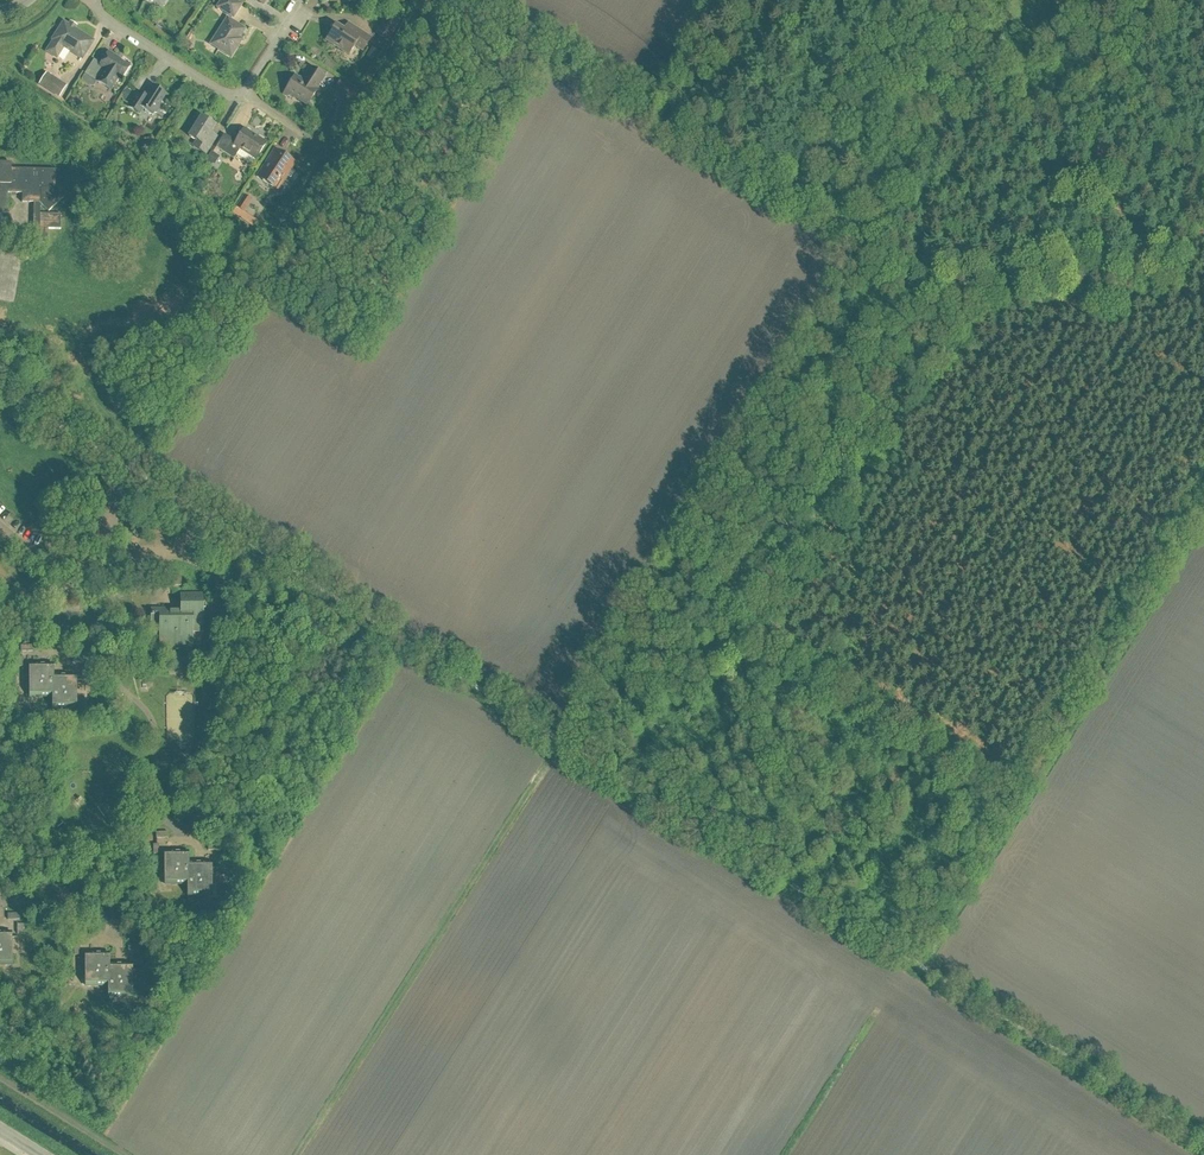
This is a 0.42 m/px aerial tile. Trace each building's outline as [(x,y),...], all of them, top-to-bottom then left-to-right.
[(243,6),(233,0),(222,0),(216,9),(233,20),(243,6)] [(389,43),(399,26),(386,18),(376,35),(389,43)] [(231,58),(242,40),(239,39),(245,30),(227,19),(210,45),(231,58)] [(82,59),(92,42),(64,24),(53,40),(54,41),(47,52),(56,58),(63,47),(82,59)] [(371,39),(348,24),(343,31),(335,26),(326,41),(349,56),(354,47),(363,52),(371,39)] [(188,52),(192,46),(186,41),(182,48),(188,52)] [(317,55),(331,59),(334,49),(321,45),(317,55)] [(85,74),(97,82),(111,91),(118,79),(121,81),(130,67),(116,59),(117,58),(109,52),(101,65),(94,60),(85,74)] [(62,79),(73,85),(82,65),(70,60),(62,79)] [(316,90),(324,77),(310,68),(302,81),(295,77),(284,94),(287,96),(289,94),(307,106),(317,91),(316,90)] [(46,74),(38,86),(44,90),(51,77),(46,74)] [(159,106),(166,95),(152,86),(146,96),(143,96),(138,93),(128,107),(140,115),(143,109),(153,115),(154,114),(156,114),(159,109),(159,106)] [(345,98),(340,106),(348,111),(353,103),(360,92),(351,86),(344,97),(345,98)] [(126,90),(121,97),(125,100),(130,93),(126,90)] [(205,155),(213,143),(207,139),(215,126),(201,117),(189,137),(196,142),(193,147),(205,155)] [(116,123),(110,128),(114,133),(120,129),(116,123)] [(224,135),(216,148),(234,159),(236,155),(250,164),(253,163),(256,159),(266,144),(244,130),(236,142),(224,135)] [(277,193),(283,183),(296,164),(274,150),(255,178),(277,193)] [(214,166),(219,157),(211,153),(206,161),(214,166)] [(56,189),(56,171),(26,170),(11,170),(11,164),(0,164),(0,231),(0,214),(6,214),(7,194),(14,194),(23,194),(22,204),(33,205),(32,228),(26,228),(25,243),(47,243),(47,229),(60,229),(60,215),(39,214),(39,205),(49,214),(64,198),(56,189)] [(241,219),(252,202),(243,196),(232,214),(241,219)] [(203,632),(203,594),(180,594),(181,609),(151,609),(151,625),(159,625),(160,649),(181,649),(181,654),(192,654),(192,633),(203,632)] [(53,676),(53,665),(30,665),(30,697),(53,697),(53,708),(76,708),(76,676),(53,676)] [(188,863),(188,852),(165,852),(165,885),(188,885),(188,896),(211,896),(211,863),(188,863)] [(12,965),(11,933),(0,933),(0,966),(12,965)] [(109,965),(109,953),(85,954),(86,986),(108,986),(108,997),(132,997),(132,964),(109,965)]
